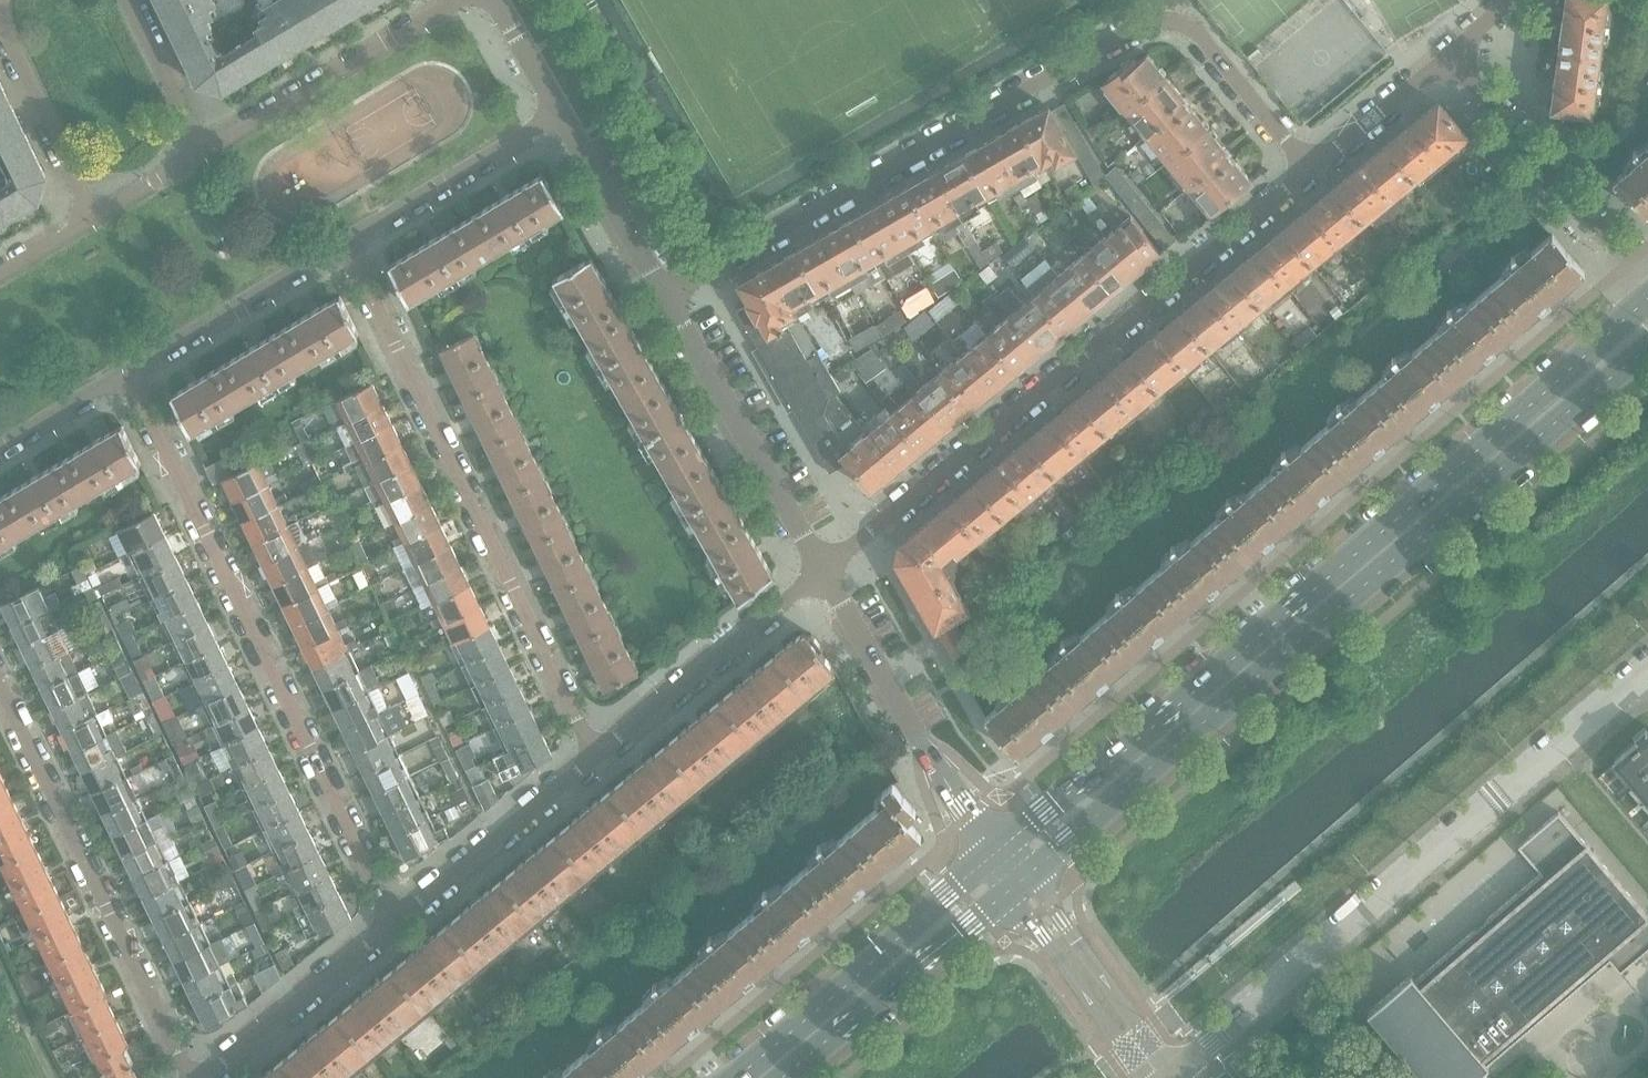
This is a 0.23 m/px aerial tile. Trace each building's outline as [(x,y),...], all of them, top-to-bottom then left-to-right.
[(165,17),(200,0),(157,0),(165,17)] [(208,18),(214,15),(209,7),(216,4),(214,0),(200,0),(165,17),(179,45),(206,32),(213,28),(208,18)] [(276,0),(266,6),(268,11),(263,14),(266,19),(254,26),(275,59),(301,44),(276,0)] [(308,0),(276,0),(301,44),(326,29),(308,0)] [(344,0),(308,0),(326,29),(352,14),(344,0)] [(352,14),(375,0),(344,0),(352,14)] [(1607,0),(1565,0),(1558,50),(1599,55),(1607,0)] [(222,91),(275,59),(254,26),(250,28),(255,37),(247,42),(249,46),(243,50),(241,46),(228,53),(216,89),(222,91)] [(216,89),(228,53),(216,50),(206,32),(179,45),(197,83),(216,89)] [(1591,116),(1599,55),(1558,50),(1550,111),(1575,114),(1591,116)] [(1124,109),(1165,76),(1146,53),(1136,61),(1133,57),(1103,82),(1124,109)] [(1208,128),(1190,106),(1165,76),(1124,109),(1131,118),(1135,115),(1148,130),(1144,134),(1147,137),(1151,134),(1164,150),(1160,153),(1167,161),(1208,128)] [(0,82),(0,104),(9,100),(0,82)] [(9,100),(0,104),(0,139),(22,128),(9,100)] [(1456,148),(1452,143),(1462,135),(1464,138),(1467,136),(1439,104),(1438,103),(1436,103),(1386,145),(1414,180),(1417,177),(1415,174),(1422,168),(1426,173),(1456,148)] [(1105,176),(1063,104),(1051,111),(1073,153),(1094,187),(1106,178),(1105,176)] [(1073,153),(1051,111),(1048,106),(1019,123),(1042,162),(1052,156),(1056,162),(1073,153)] [(1036,174),(1032,168),(1042,162),(1019,123),(963,155),(985,195),(996,188),(1000,195),(1036,174)] [(22,128),(0,139),(0,153),(9,172),(43,181),(45,176),(22,128)] [(1251,181),(1234,160),(1208,128),(1167,161),(1174,170),(1178,167),(1191,182),(1186,185),(1189,189),(1193,185),(1207,201),(1202,205),(1211,214),(1251,181)] [(1404,191),(1400,186),(1410,178),(1412,181),(1414,180),(1386,145),(1334,187),(1363,222),(1367,219),(1364,216),(1371,210),(1374,215),(1382,209),(1386,213),(1402,200),(1398,196),(1404,191)] [(1626,169),(1621,173),(1611,182),(1624,197),(1628,194),(1647,216),(1647,150),(1626,169)] [(979,207),(976,200),(985,195),(963,155),(908,187),(930,226),(934,233),(936,236),(941,239),(947,240),(958,234),(965,247),(966,246),(978,266),(986,260),(981,252),(982,252),(962,217),(979,207)] [(1105,176),(1106,178),(1164,249),(1175,240),(1116,167),(1105,176)] [(1145,178),(1137,169),(1130,175),(1137,184),(1145,178)] [(43,181),(9,172),(9,173),(6,181),(0,185),(0,210),(6,220),(38,201),(43,181)] [(564,211),(542,174),(505,196),(528,233),(564,211)] [(1083,194),(1076,183),(1064,190),(1071,202),(1083,194)] [(924,239),(920,232),(930,226),(908,187),(852,219),(886,277),(887,279),(914,263),(910,256),(909,256),(905,249),(924,239)] [(1351,226),(1359,220),(1361,223),(1363,222),(1334,187),(1283,229),(1312,264),(1315,262),(1312,259),(1320,252),(1324,257),(1355,231),(1351,226)] [(1045,212),(1033,190),(1024,195),(1031,207),(1039,220),(1047,216),(1045,212)] [(1031,207),(1024,195),(1022,192),(1014,197),(1022,212),(1031,207)] [(1096,208),(1085,194),(1077,201),(1088,215),(1096,208)] [(528,233),(505,196),(469,218),(491,255),(528,233)] [(1106,226),(1099,217),(1094,222),(1100,230),(1106,226)] [(491,255),(469,218),(433,239),(455,276),(491,255)] [(886,277),(852,219),(796,251),(819,290),(828,285),(839,304),(886,277)] [(1160,252),(1132,219),(1123,226),(1121,223),(1090,247),(1093,251),(1083,259),(1111,293),(1160,252)] [(1412,232),(1402,220),(1394,227),(1403,239),(1412,232)] [(1302,275),(1298,270),(1307,263),(1310,266),(1312,264),(1283,229),(1232,271),(1261,306),(1263,304),(1260,301),(1269,294),(1272,299),(1302,275)] [(1047,246),(1036,231),(1028,237),(1039,252),(1047,246)] [(1583,271),(1551,233),(1484,290),(1517,328),(1583,271)] [(1012,267),(1034,248),(1025,238),(1003,256),(1012,267)] [(455,276),(433,239),(389,265),(408,304),(455,276)] [(987,262),(1003,252),(996,242),(982,252),(981,252),(986,260),(987,262)] [(929,265),(920,250),(910,256),(914,263),(919,271),(929,265)] [(826,303),(818,291),(819,290),(796,251),(743,281),(740,292),(748,304),(756,319),(758,319),(767,335),(783,325),(781,321),(784,318),(811,303),(815,309),(826,303)] [(626,319),(602,276),(591,257),(553,279),(581,328),(596,320),(600,325),(604,323),(607,329),(626,319)] [(1111,293),(1083,259),(1073,267),(1070,264),(1057,275),(1051,267),(1027,288),(1035,299),(1063,332),(1111,293)] [(989,265),(978,274),(987,285),(998,276),(989,265)] [(1252,317),(1247,312),(1256,305),(1259,308),(1261,306),(1232,271),(1181,313),(1210,348),(1212,346),(1210,343),(1217,337),(1220,342),(1252,317)] [(1063,332),(1035,299),(1026,306),(1023,303),(1022,304),(1008,287),(996,297),(992,293),(982,301),(1000,322),(994,327),(996,330),(988,338),(1015,371),(1063,332)] [(1517,328),(1484,290),(1429,337),(1462,375),(1517,328)] [(909,319),(936,301),(931,292),(904,311),(909,319)] [(936,321),(958,303),(950,293),(928,311),(936,321)] [(358,334),(339,295),(315,310),(337,347),(358,334)] [(828,398),(840,391),(818,352),(817,352),(799,321),(789,327),(784,318),(781,321),(783,325),(767,335),(758,319),(756,319),(748,304),(736,311),(829,472),(847,462),(842,455),(846,452),(836,436),(823,412),(828,398)] [(337,347),(315,310),(253,346),(275,383),(337,347)] [(883,337),(907,321),(899,310),(875,326),(876,327),(883,337)] [(1200,359),(1196,354),(1205,347),(1207,350),(1210,348),(1181,313),(1129,356),(1158,391),(1161,388),(1159,385),(1165,380),(1169,384),(1200,359)] [(661,380),(639,341),(626,319),(607,329),(604,323),(600,325),(596,320),(581,328),(623,401),(661,380)] [(1297,349),(1316,334),(1309,325),(1290,340),(1297,349)] [(856,355),(883,337),(876,327),(857,339),(850,328),(843,333),(850,343),(849,344),(856,355)] [(497,382),(474,333),(440,350),(464,399),(497,382)] [(1015,371),(988,338),(978,346),(975,343),(970,346),(961,335),(952,343),(958,350),(961,353),(946,366),(949,369),(940,376),(968,410),(1015,371)] [(1462,375),(1429,337),(1374,385),(1406,422),(1462,375)] [(958,350),(952,343),(948,338),(944,342),(954,354),(958,350)] [(881,362),(878,359),(882,356),(874,344),(870,347),(871,348),(852,362),(862,376),(881,362)] [(1285,345),(1267,359),(1274,368),(1291,353),(1285,345)] [(275,383),(253,346),(192,383),(214,420),(275,383)] [(1142,406),(1148,402),(1144,397),(1154,389),(1156,392),(1158,391),(1129,356),(1078,398),(1107,433),(1109,431),(1106,428),(1113,422),(1117,427),(1133,414),(1155,438),(1161,432),(1153,418),(1142,406)] [(916,384),(901,365),(895,370),(910,388),(916,384)] [(968,410),(940,376),(930,385),(928,381),(898,405),(901,409),(892,416),(919,450),(968,410)] [(703,453),(661,380),(623,401),(665,474),(703,453)] [(521,431),(497,382),(464,399),(487,447),(521,431)] [(214,420),(192,383),(171,395),(190,434),(214,420)] [(346,421),(382,404),(372,383),(336,400),(342,414),(332,420),(335,427),(346,421)] [(1406,422),(1374,385),(1319,431),(1351,469),(1406,422)] [(1107,433),(1078,398),(1026,440),(1055,475),(1058,474),(1055,471),(1063,464),(1067,469),(1096,445),(1092,440),(1101,432),(1104,435),(1107,433)] [(356,442),(392,424),(382,404),(346,421),(353,435),(342,440),(345,447),(356,442)] [(919,450),(892,416),(881,425),(878,422),(865,432),(856,420),(836,436),(846,452),(842,455),(847,462),(870,490),(919,450)] [(304,428),(300,419),(292,423),(296,432),(304,428)] [(345,473),(366,462),(401,444),(392,424),(356,442),(363,456),(342,466),(345,473)] [(140,464),(121,425),(97,440),(119,477),(140,464)] [(304,428),(296,432),(301,441),(301,442),(309,438),(304,428)] [(544,478),(521,431),(487,447),(509,494),(544,478)] [(1296,516),(1351,469),(1319,431),(1264,478),(1296,516)] [(119,477),(97,440),(35,476),(57,513),(119,477)] [(1045,487),(1041,482),(1050,475),(1052,478),(1055,475),(1026,440),(975,482),(1005,518),(1007,515),(1005,512),(1011,507),(1015,512),(1022,506),(1025,510),(1040,498),(1037,494),(1045,487)] [(311,463),(307,454),(302,443),(294,446),(304,466),(311,463)] [(364,486),(376,481),(411,464),(401,444),(366,462),(372,475),(361,480),(364,486)] [(322,458),(320,454),(311,451),(307,454),(311,463),(312,463),(322,458)] [(745,526),(703,453),(665,474),(700,536),(715,527),(718,533),(724,530),(727,536),(745,526)] [(233,474),(225,457),(206,467),(214,483),(222,479),(233,474)] [(278,480),(274,473),(275,473),(268,458),(259,462),(258,461),(257,462),(233,474),(222,479),(232,501),(269,484),(278,480)] [(385,501),(421,484),(411,464),(376,481),(383,496),(362,506),(364,511),(385,501)] [(35,476),(0,497),(0,547),(57,513),(35,476)] [(303,493),(320,484),(316,476),(299,485),(303,493)] [(567,527),(544,478),(509,494),(533,543),(567,527)] [(1296,516),(1264,478),(1209,526),(1241,563),(1296,516)] [(960,557),(996,528),(992,523),(1000,516),(1002,520),(1005,518),(975,482),(905,540),(904,541),(904,543),(920,561),(927,555),(929,557),(936,552),(960,557)] [(276,498),(269,484),(232,501),(242,522),(279,506),(278,504),(288,500),(285,494),(276,498)] [(395,521),(430,504),(421,484),(385,501),(391,514),(380,519),(383,526),(395,521)] [(404,542),(440,524),(430,504),(395,521),(401,535),(390,540),(393,547),(404,542)] [(286,519),(279,506),(242,522),(252,543),(289,526),(298,521),(295,514),(286,519)] [(165,535),(153,512),(118,529),(128,552),(165,535)] [(1077,532),(1086,519),(1078,512),(1068,525),(1077,532)] [(451,546),(450,544),(440,524),(404,542),(411,556),(401,561),(404,568),(415,563),(451,546)] [(299,546),(309,542),(306,536),(296,541),(289,526),(252,543),(262,563),(299,546)] [(772,573),(757,547),(745,526),(727,536),(724,530),(718,533),(715,527),(700,536),(739,602),(770,577),(772,573)] [(1241,563),(1209,526),(1154,573),(1186,611),(1241,563)] [(591,576),(567,527),(533,543),(557,592),(591,576)] [(359,539),(357,534),(349,539),(351,543),(359,539)] [(176,558),(165,535),(128,552),(139,574),(176,558)] [(368,560),(359,541),(351,544),(360,564),(368,560)] [(972,609),(958,585),(955,579),(960,557),(936,552),(929,557),(927,555),(920,561),(904,543),(900,547),(897,559),(901,566),(900,568),(900,569),(935,630),(972,609)] [(91,558),(85,545),(72,551),(79,564),(91,558)] [(309,567),(328,558),(325,552),(306,561),(299,546),(262,563),(273,584),(309,567)] [(460,566),(459,564),(451,546),(415,563),(420,574),(421,577),(410,582),(413,589),(425,583),(460,566)] [(187,581),(176,558),(139,574),(151,598),(187,581)] [(423,607),(434,602),(469,584),(460,566),(425,583),(430,595),(419,600),(423,607)] [(318,588),(337,578),(334,572),(315,582),(309,567),(273,584),(282,605),(318,588)] [(1186,611),(1154,573),(1098,620),(1130,658),(1186,611)] [(614,624),(591,576),(557,592),(580,640),(614,624)] [(101,596),(122,585),(118,577),(97,588),(101,596)] [(92,587),(88,579),(79,583),(83,591),(92,587)] [(197,602),(187,581),(151,598),(161,619),(197,602)] [(444,623),(479,605),(469,584),(434,602),(440,616),(430,622),(433,628),(444,623)] [(38,613),(49,608),(39,587),(28,592),(27,591),(1,604),(12,626),(38,613)] [(97,598),(92,587),(83,591),(89,602),(97,598)] [(328,609),(338,603),(336,598),(326,603),(318,588),(282,605),(293,626),(328,609)] [(131,609),(131,608),(126,598),(107,607),(113,618),(131,609)] [(207,622),(197,602),(161,619),(171,640),(207,622)] [(451,644),(489,625),(479,605),(444,623),(450,636),(440,642),(443,648),(451,644)] [(55,631),(59,629),(69,624),(65,616),(55,621),(49,608),(38,613),(12,626),(22,646),(48,635),(55,631)] [(111,628),(102,609),(88,615),(97,634),(111,628)] [(338,629),(349,625),(346,618),(336,623),(328,609),(293,626),(303,647),(338,629)] [(944,645),(963,634),(980,624),(972,609),(935,630),(944,645)] [(136,631),(129,619),(115,626),(122,639),(136,631)] [(1130,658),(1098,620),(1042,668),(1075,706),(1130,658)] [(217,643),(208,623),(207,622),(171,640),(181,661),(217,643)] [(638,673),(614,624),(580,640),(604,689),(638,673)] [(499,646),(489,625),(451,644),(461,665),(499,646)] [(59,656),(69,651),(59,629),(55,631),(48,635),(22,646),(32,669),(59,656)] [(346,644),(345,643),(338,629),(303,647),(313,667),(348,650),(358,645),(355,640),(346,644)] [(399,645),(392,630),(384,634),(391,649),(399,645)] [(835,669),(819,650),(823,648),(811,634),(808,636),(804,632),(777,653),(794,673),(790,677),(804,695),(835,669)] [(143,656),(132,634),(123,639),(133,661),(143,656)] [(971,648),(963,634),(944,645),(952,659),(971,648)] [(121,650),(117,641),(102,648),(107,657),(108,656),(121,650)] [(228,665),(217,643),(181,661),(191,682),(228,665)] [(509,666),(499,646),(461,665),(471,685),(509,666)] [(132,672),(121,650),(108,656),(119,678),(120,678),(132,672)] [(358,670),(348,650),(313,667),(323,688),(358,670)] [(414,663),(428,656),(425,650),(411,657),(414,663)] [(42,689),(79,672),(69,651),(59,656),(32,669),(42,689)] [(405,667),(398,653),(390,657),(397,671),(405,667)] [(752,738),(803,696),(804,695),(790,677),(794,673),(777,653),(721,700),(752,738)] [(143,656),(133,661),(131,662),(141,683),(143,682),(154,676),(156,676),(145,655),(143,656)] [(238,685),(228,665),(191,682),(201,703),(238,685)] [(519,687),(509,667),(509,666),(471,685),(481,706),(483,705),(519,687)] [(1075,706),(1042,668),(985,717),(1017,755),(1075,706)] [(368,691),(358,670),(323,688),(332,708),(368,691)] [(80,696),(88,692),(79,672),(42,689),(52,709),(80,696)] [(136,680),(132,672),(120,678),(124,685),(136,680)] [(435,679),(432,672),(420,677),(423,684),(432,680),(435,679)] [(418,694),(408,673),(397,678),(406,699),(410,698),(418,694)] [(164,696),(154,676),(143,682),(152,702),(164,696)] [(433,705),(454,695),(451,688),(438,694),(432,680),(423,684),(433,705)] [(249,708),(238,686),(238,685),(201,703),(212,725),(249,708)] [(530,710),(520,689),(519,687),(483,705),(494,726),(530,710)] [(378,712),(368,691),(332,708),(343,729),(378,712)] [(424,706),(418,694),(410,698),(416,710),(424,706)] [(87,709),(80,696),(52,709),(62,730),(88,717),(84,711),(87,709)] [(176,718),(166,696),(164,696),(152,702),(162,725),(174,719),(176,718)] [(698,782),(752,738),(721,700),(666,744),(698,782)] [(258,728),(258,727),(249,708),(212,725),(222,746),(258,728)] [(455,722),(449,710),(438,715),(443,727),(455,722)] [(539,730),(530,710),(494,726),(503,746),(539,730)] [(388,733),(378,712),(343,729),(353,750),(388,733)] [(162,733),(153,713),(145,717),(154,737),(162,733)] [(106,736),(96,714),(88,717),(62,730),(72,751),(106,736)] [(438,737),(427,715),(418,720),(428,741),(438,737)] [(268,749),(258,728),(222,746),(232,766),(268,749)] [(463,742),(458,729),(447,734),(453,747),(463,742)] [(549,758),(551,753),(539,730),(503,746),(501,747),(509,764),(497,769),(502,779),(506,777),(514,787),(538,766),(537,763),(549,758)] [(398,753),(388,733),(353,750),(363,770),(398,753)] [(1616,761),(1637,785),(1629,792),(1631,795),(1640,789),(1647,798),(1647,734),(1616,761)] [(129,751),(125,744),(112,747),(106,736),(72,751),(83,772),(117,757),(129,751)] [(448,758),(438,737),(428,741),(432,750),(433,749),(439,762),(440,762),(448,758)] [(200,758),(192,741),(175,748),(183,765),(198,759),(200,758)] [(644,827),(698,782),(666,744),(612,789),(644,827)] [(279,770),(268,749),(232,766),(242,787),(279,770)] [(409,775),(398,753),(363,770),(373,791),(409,775)] [(183,776),(173,755),(165,759),(175,780),(183,776)] [(126,776),(117,757),(83,772),(92,792),(126,776)] [(463,766),(470,762),(468,757),(460,761),(463,766)] [(458,777),(448,758),(440,762),(450,781),(458,777)] [(208,780),(198,759),(183,765),(183,766),(193,786),(194,786),(208,780)] [(143,769),(143,768),(140,763),(129,769),(132,775),(143,769)] [(487,779),(479,764),(465,771),(473,785),(472,786),(472,787),(487,779)] [(289,791),(279,770),(242,787),(249,801),(241,805),(244,813),(252,808),(289,791)] [(3,780),(0,774),(0,805),(12,800),(3,780)] [(419,796),(409,775),(373,791),(383,812),(419,796)] [(136,797),(126,776),(92,792),(103,814),(136,797)] [(210,779),(208,780),(194,786),(199,797),(215,790),(210,779)] [(498,800),(488,779),(487,779),(472,787),(484,811),(498,800)] [(921,835),(906,818),(916,811),(892,783),(881,792),(887,799),(855,825),(887,863),(921,835)] [(468,799),(462,787),(451,793),(457,805),(458,804),(468,799)] [(193,796),(189,789),(176,795),(180,803),(193,796)] [(590,871),(644,827),(612,789),(558,834),(590,871)] [(299,812),(289,791),(252,808),(262,829),(299,812)] [(429,817),(419,796),(383,812),(394,835),(429,817)] [(146,818),(136,797),(103,814),(113,834),(146,818)] [(213,800),(203,805),(214,828),(222,824),(226,822),(214,799),(213,800)] [(26,829),(12,800),(0,805),(0,859),(2,863),(36,849),(26,829)] [(204,818),(198,805),(186,811),(192,823),(204,818)] [(1558,811),(1517,846),(1540,873),(1486,920),(1488,923),(1477,933),(1474,930),(1415,980),(1410,975),(1367,1012),(1415,1068),(1423,1077),(1474,1077),(1487,1066),(1488,1066),(1487,1065),(1543,1017),(1609,960),(1620,972),(1647,948),(1647,917),(1558,811)] [(309,833),(299,812),(262,829),(273,850),(309,833)] [(437,842),(448,836),(444,827),(436,831),(429,817),(394,835),(405,858),(408,857),(409,859),(417,855),(416,853),(418,852),(419,854),(426,851),(425,849),(437,843),(437,842)] [(166,835),(162,826),(152,830),(146,818),(113,834),(123,856),(157,840),(166,835)] [(232,845),(222,824),(214,828),(224,849),(232,845)] [(212,839),(206,825),(197,829),(203,843),(212,839)] [(833,909),(887,863),(855,825),(801,871),(833,909)] [(319,852),(309,833),(273,850),(282,870),(319,852)] [(535,916),(590,871),(558,834),(503,878),(535,916)] [(223,860),(219,852),(220,852),(213,839),(201,846),(212,866),(223,860)] [(167,860),(157,840),(123,856),(133,877),(167,860)] [(59,897),(50,878),(36,849),(2,863),(14,886),(6,890),(9,893),(15,890),(26,913),(59,897)] [(248,864),(241,851),(228,857),(234,870),(248,864)] [(329,874),(319,852),(282,870),(293,892),(329,874)] [(179,880),(169,859),(167,860),(133,877),(143,897),(179,880)] [(778,955),(833,909),(801,871),(746,917),(778,955)] [(215,890),(220,888),(233,882),(234,881),(230,874),(211,883),(215,890)] [(257,885),(252,874),(239,880),(244,891),(254,886),(257,885)] [(339,895),(329,874),(293,892),(299,906),(293,909),(296,916),(339,895)] [(480,961),(535,916),(503,878),(449,923),(480,961)] [(189,900),(179,880),(143,897),(153,918),(189,900)] [(240,896),(233,882),(220,888),(227,903),(240,896)] [(264,907),(254,886),(244,891),(254,911),(264,907)] [(351,919),(339,895),(296,916),(297,917),(296,917),(307,938),(318,932),(319,934),(331,929),(340,924),(341,926),(349,922),(348,920),(351,919)] [(82,945),(74,926),(59,897),(26,913),(37,934),(30,938),(32,941),(39,938),(50,961),(82,945)] [(199,921),(189,900),(153,918),(163,938),(199,921)] [(249,914),(244,903),(234,907),(240,919),(249,914)] [(274,927),(265,907),(254,912),(264,932),(274,927)] [(723,1002),(778,955),(746,917),(691,963),(723,1002)] [(210,943),(199,921),(163,938),(174,961),(210,943)] [(264,943),(254,923),(246,927),(255,948),(264,943)] [(426,1005),(480,961),(449,923),(394,968),(426,1005)] [(220,965),(230,960),(220,939),(210,943),(174,961),(184,981),(220,965)] [(264,943),(255,948),(251,950),(254,958),(268,952),(264,943)] [(107,995),(97,975),(82,945),(50,961),(61,984),(54,987),(56,991),(63,988),(73,1009),(104,996),(107,995)] [(294,964),(286,947),(275,953),(283,969),(294,964)] [(668,1048),(723,1002),(691,963),(636,1009),(668,1048)] [(237,983),(233,974),(226,977),(220,965),(184,981),(195,1004),(237,983)] [(268,989),(280,978),(274,965),(253,975),(262,993),(267,989),(268,989)] [(372,1050),(426,1005),(394,968),(340,1012),(372,1050)] [(234,1010),(247,1004),(237,983),(195,1004),(206,1026),(208,1025),(209,1028),(217,1025),(215,1022),(235,1012),(234,1010)] [(115,1019),(104,996),(73,1009),(64,1013),(67,1018),(70,1016),(80,1035),(115,1019)] [(649,1064),(668,1048),(636,1009),(581,1055),(600,1077),(632,1077),(649,1064)] [(372,1050),(340,1012),(286,1057),(303,1077),(338,1077),(372,1050)] [(128,1045),(115,1019),(80,1035),(90,1057),(87,1059),(89,1063),(96,1059),(122,1048),(128,1045)] [(58,1030),(53,1020),(40,1027),(45,1037),(58,1030)] [(132,1068),(130,1064),(122,1048),(96,1059),(106,1077),(137,1077),(132,1068)] [(581,1055),(554,1077),(600,1077),(581,1055)] [(286,1057),(260,1077),(303,1077),(286,1057)]
